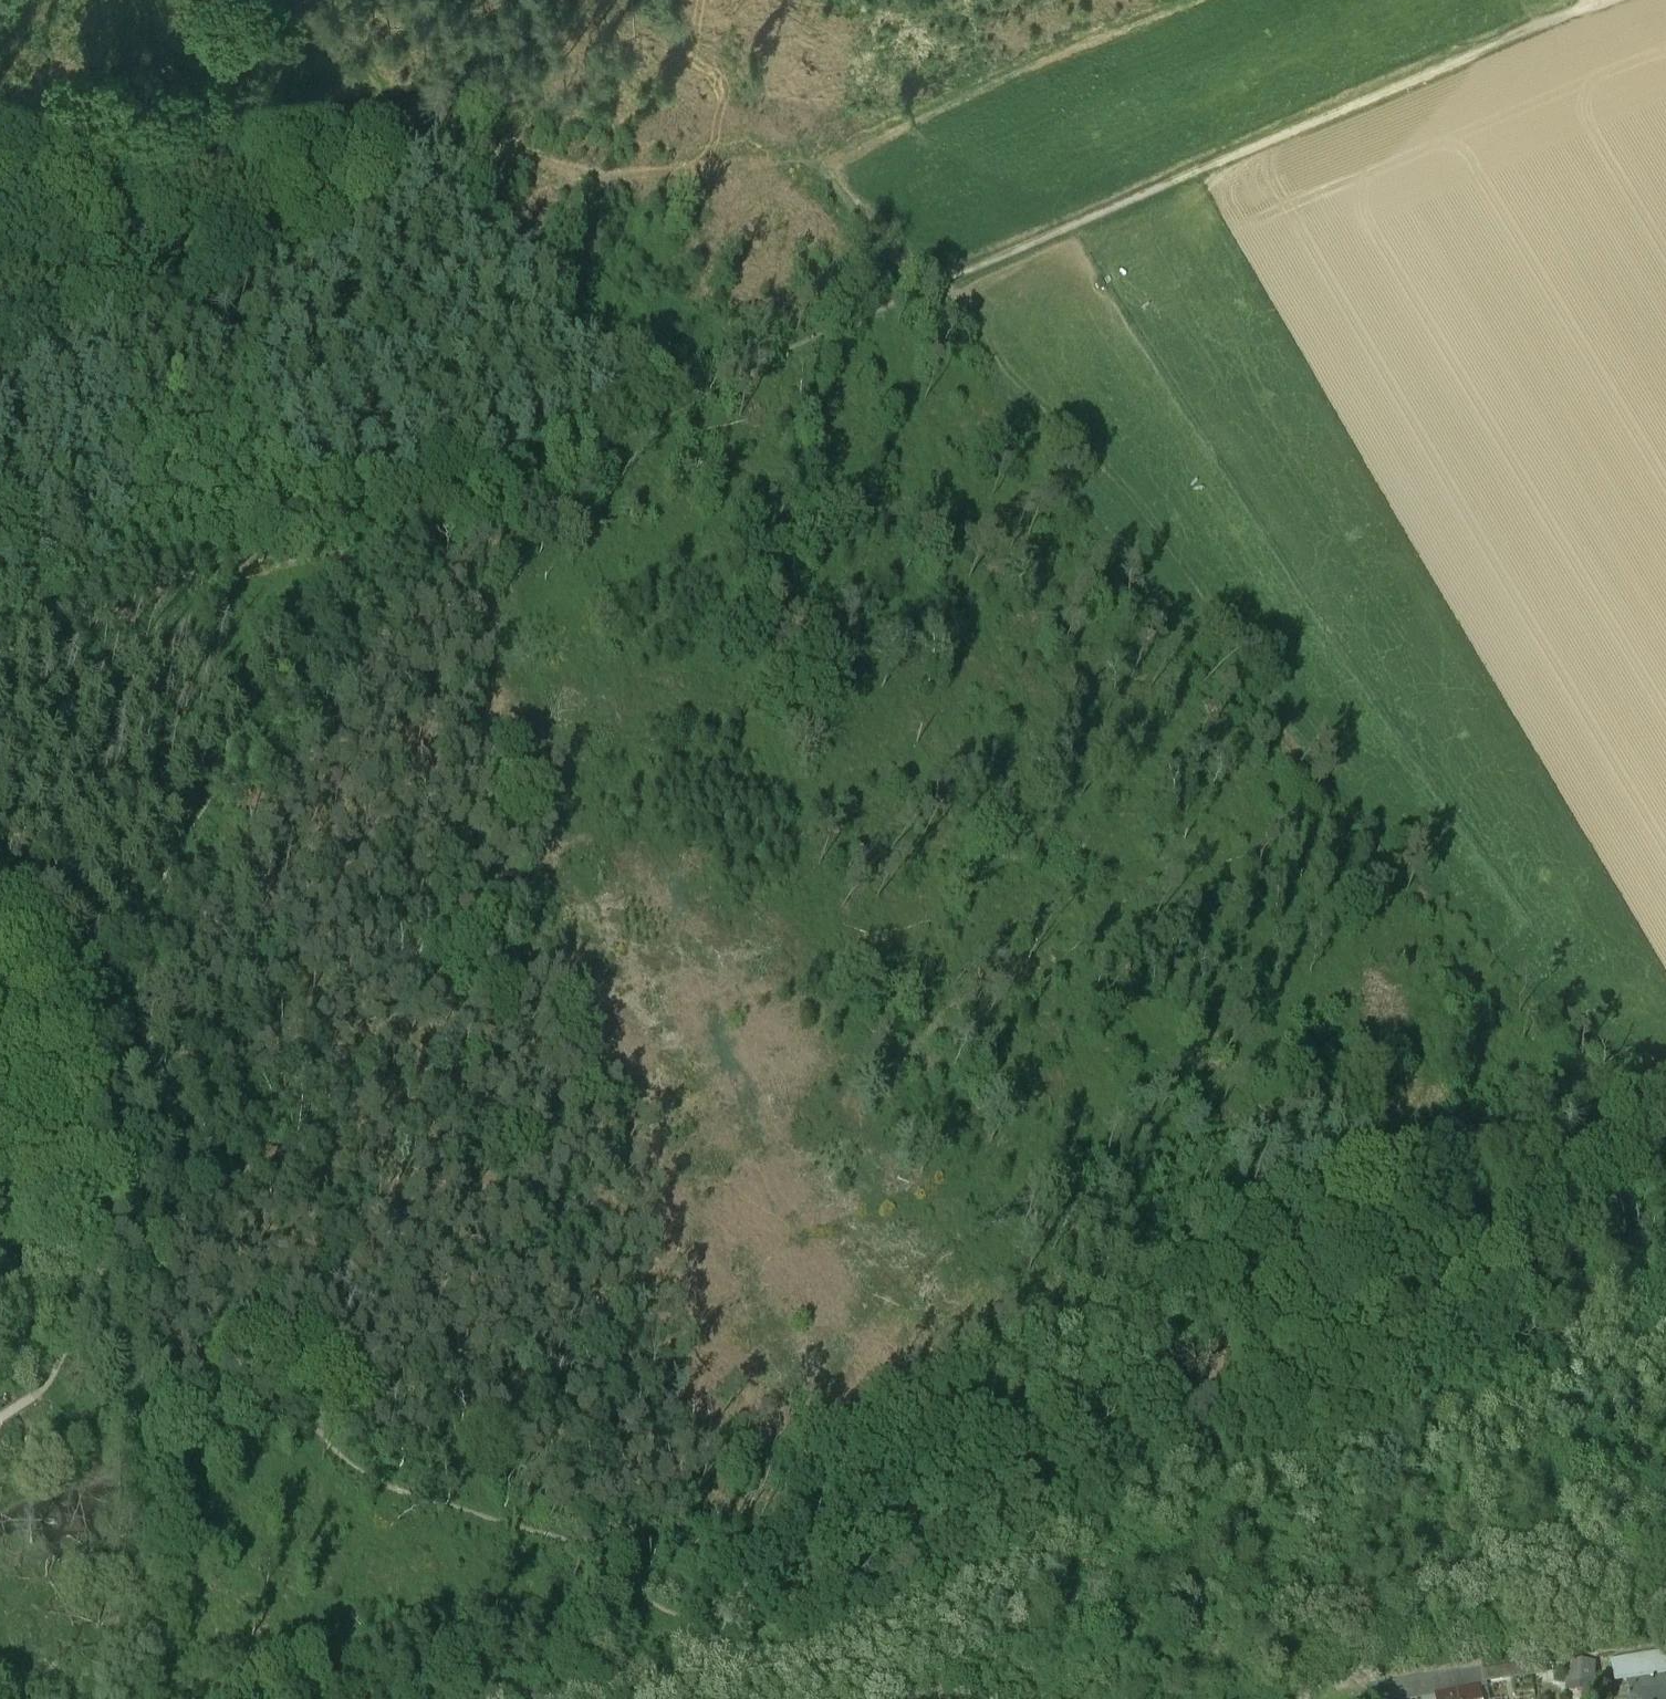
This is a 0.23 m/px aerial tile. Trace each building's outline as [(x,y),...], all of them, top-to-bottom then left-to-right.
[(1620,1652),(1624,1672),(1665,1665),(1665,1644),(1620,1652)] [(1590,1660),(1576,1662),(1575,1652),(1566,1653),(1569,1678),(1579,1680),(1593,1679),(1590,1660)] [(1531,1656),(1510,1659),(1512,1670),(1533,1667),(1531,1656)] [(1476,1663),(1409,1675),(1412,1686),(1436,1681),(1437,1688),(1479,1679),(1476,1663)] [(1630,1679),(1634,1698),(1665,1698),(1665,1678),(1665,1672),(1630,1679)] [(1437,1688),(1439,1698),(1484,1698),(1479,1679),(1437,1688)]
